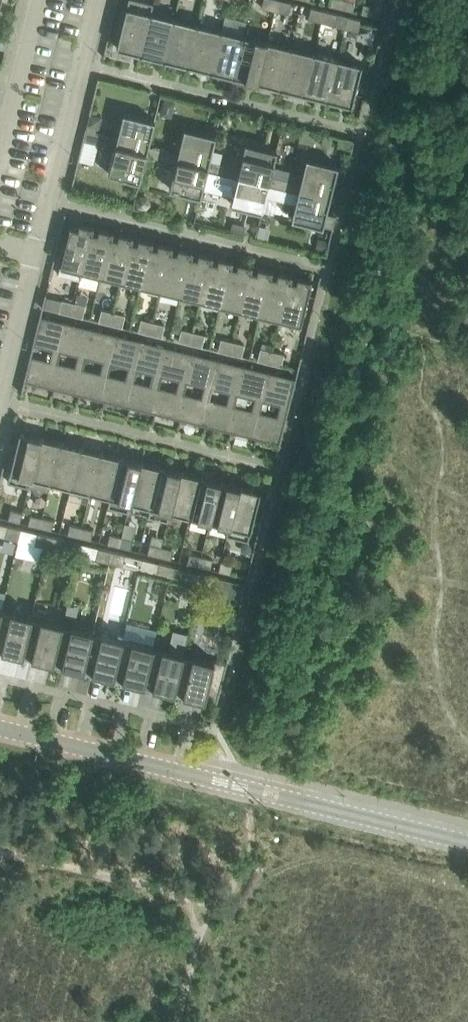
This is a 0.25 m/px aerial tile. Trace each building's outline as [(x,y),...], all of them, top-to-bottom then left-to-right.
[(151,11),(153,2),(147,0),(128,0),(116,47),(141,53),(151,11)] [(275,10),(277,0),(263,0),(261,6),(275,10)] [(291,1),(286,0),(277,0),(275,10),(289,13),(291,1)] [(352,10),(354,0),(353,0),(342,0),(340,7),(352,10)] [(361,12),(373,15),(375,5),(363,2),(361,12)] [(308,18),(321,21),(324,9),(311,6),(308,18)] [(335,24),(338,13),(324,9),(321,21),(335,24)] [(151,11),(141,53),(164,58),(174,17),(151,11)] [(361,18),(348,15),(345,27),(359,30),(361,18)] [(164,58),(187,64),(198,23),(174,17),(164,58)] [(198,23),(187,64),(211,70),(221,28),(198,23)] [(211,70),(234,75),(244,34),(221,28),(211,70)] [(244,34),(234,75),(257,81),(267,40),(244,34)] [(257,81),(281,87),(291,45),(267,40),(257,81)] [(314,51),(291,45),(281,87),(304,92),(314,51)] [(304,92),(327,98),(337,57),(314,51),(304,92)] [(362,63),(337,57),(327,98),(352,104),(362,63)] [(164,98),(160,113),(171,116),(175,101),(164,98)] [(148,145),(155,119),(123,111),(117,137),(117,138),(116,142),(147,150),(148,145)] [(209,160),(210,160),(216,134),(184,126),(178,152),(178,153),(177,157),(208,165),(209,160)] [(84,139),(99,143),(102,134),(86,130),(84,139)] [(117,138),(117,137),(102,134),(99,143),(114,147),(115,147),(116,142),(117,138)] [(239,167),(238,172),(269,180),(270,175),(271,175),(277,149),(245,141),(239,167)] [(146,155),(147,150),(116,142),(115,147),(114,147),(108,173),(140,181),(146,155)] [(148,145),(147,150),(146,155),(161,158),(163,149),(148,145)] [(178,153),(178,152),(163,149),(161,158),(176,162),(177,157),(178,153)] [(301,182),(299,187),(330,195),(331,195),(334,180),(343,182),(346,167),(338,165),(338,164),(307,156),(302,173),(300,182),(301,182)] [(169,188),(186,192),(201,196),(204,183),(207,170),(208,165),(177,157),(176,162),(169,188)] [(224,164),(210,160),(209,160),(208,165),(207,170),(222,173),(224,164)] [(239,167),(224,164),(222,173),(237,177),(238,172),(239,167)] [(204,183),(234,190),(230,203),(262,211),(266,196),(268,185),(269,180),(238,172),(237,177),(222,173),(207,170),(204,183)] [(270,175),(269,180),(268,185),(283,188),(285,179),(271,175),(270,175)] [(301,182),(300,182),(285,179),(283,188),(298,192),(299,187),(301,182)] [(298,192),(291,218),(323,226),(323,225),(331,227),(335,215),(326,213),(331,195),(330,195),(299,187),(298,192)] [(135,200),(135,201),(135,203),(136,204),(136,205),(137,206),(138,207),(139,208),(141,208),(142,209),(144,209),(145,208),(146,208),(147,207),(148,206),(149,205),(150,203),(150,202),(150,201),(150,199),(150,198),(149,197),(148,196),(147,195),(146,194),(144,194),(143,193),(142,193),(140,194),(139,194),(138,195),(137,196),(136,197),(135,199),(135,200)] [(232,220),(230,230),(244,233),(246,224),(232,220)] [(79,274),(80,275),(91,225),(79,222),(78,227),(72,226),(73,225),(70,225),(60,265),(58,273),(78,278),(79,274)] [(99,279),(100,279),(111,229),(99,226),(98,232),(92,231),(94,225),(91,225),(80,275),(81,275),(82,270),(100,275),(99,279)] [(120,284),(131,234),(119,231),(117,237),(112,236),(113,230),(111,229),(100,279),(101,280),(102,275),(120,279),(119,284),(120,284)] [(139,289),(151,239),(139,236),(137,242),(132,241),(133,235),(131,234),(120,284),(122,280),(140,284),(139,289)] [(153,240),(151,239),(139,289),(140,289),(141,285),(160,289),(158,294),(159,294),(170,244),(158,241),(157,247),(152,245),(153,240)] [(178,299),(179,299),(190,249),(178,246),(177,251),(172,250),(173,245),(170,244),(159,294),(160,294),(161,289),(179,294),(178,299)] [(199,304),(211,254),(198,251),(197,256),(192,255),(193,250),(190,249),(179,299),(180,299),(182,294),(200,299),(199,304)] [(218,308),(219,309),(230,259),(218,256),(217,261),(212,260),(213,254),(211,254),(199,304),(200,304),(201,299),(220,304),(218,308)] [(238,313),(239,313),(250,263),(238,261),(237,266),(232,265),(233,259),(230,259),(219,309),(220,309),(221,304),(239,309),(238,313)] [(253,264),(250,263),(239,313),(240,314),(241,309),(259,313),(258,318),(259,318),(270,268),(258,265),(257,271),(251,270),(253,264)] [(278,323),(279,323),(290,273),(278,270),(276,276),(271,275),(273,269),(270,268),(259,318),(260,318),(261,314),(279,318),(278,323)] [(290,273),(279,323),(280,323),(281,319),(301,324),(312,278),(298,275),(296,281),(291,279),(292,274),(290,273)] [(59,310),(71,313),(73,301),(62,299),(59,310)] [(85,304),(73,301),(71,313),(82,316),(85,304)] [(98,320),(110,323),(113,311),(101,308),(98,320)] [(125,314),(113,311),(110,323),(122,326),(125,314)] [(36,356),(31,355),(25,380),(26,380),(50,386),(56,361),(59,350),(66,321),(41,315),(34,344),(53,348),(50,360),(36,356)] [(138,330),(150,333),(153,321),(141,318),(138,330)] [(66,321),(59,350),(76,354),(73,365),(56,361),(50,386),(53,387),(52,394),(53,394),(54,387),(75,392),(81,367),(84,356),(91,327),(66,321)] [(164,324),(153,321),(150,333),(162,335),(164,324)] [(81,367),(75,392),(78,393),(77,400),(78,401),(80,393),(101,399),(117,333),(91,327),(84,356),(102,360),(99,372),(81,367)] [(178,340),(190,342),(193,331),(181,328),(178,340)] [(205,334),(193,331),(190,342),(202,345),(205,334)] [(107,374),(101,399),(104,399),(102,406),(103,407),(105,400),(126,405),(132,380),(135,368),(142,340),(117,333),(110,362),(127,366),(124,378),(107,374)] [(218,349),(230,352),(233,340),(221,338),(218,349)] [(132,380),(126,405),(129,406),(127,413),(129,413),(130,406),(152,411),(158,386),(161,375),(168,346),(142,340),(135,368),(152,373),(150,384),(132,380)] [(244,343),(233,340),(230,352),(241,355),(244,343)] [(158,386),(152,411),(154,412),(152,419),(154,419),(155,412),(177,417),(183,392),(186,381),(193,352),(168,346),(161,375),(178,379),(175,390),(158,386)] [(258,359),(269,362),(272,350),(260,347),(258,359)] [(284,353),(272,350),(269,362),(281,365),(284,353)] [(183,392),(177,417),(180,418),(178,425),(179,425),(181,418),(202,423),(208,398),(211,387),(218,358),(193,352),(186,381),(204,385),(201,397),(183,392)] [(208,398),(202,423),(205,424),(203,431),(204,431),(206,424),(228,430),(234,405),(236,393),(244,364),(218,358),(211,387),(229,391),(226,403),(208,398)] [(234,405),(228,430),(230,430),(228,437),(230,438),(231,431),(253,436),(259,411),(262,399),(269,371),(244,364),(236,393),(254,397),(251,409),(234,405)] [(259,411),(253,436),(255,436),(254,443),(255,444),(257,437),(279,442),(295,377),(269,371),(262,399),(280,404),(277,415),(259,411)] [(8,480),(29,485),(41,436),(20,431),(8,480)] [(41,436),(29,485),(48,490),(51,481),(60,441),(41,436)] [(51,481),(70,486),(80,445),(60,441),(51,481)] [(100,450),(80,445),(70,486),(90,491),(100,450)] [(90,491),(110,496),(120,455),(100,450),(90,491)] [(128,510),(130,501),(140,460),(120,455),(110,496),(108,505),(128,510)] [(160,465),(140,460),(130,501),(150,506),(160,465)] [(180,470),(160,465),(150,506),(148,515),(168,519),(170,510),(180,470)] [(170,510),(190,515),(200,475),(180,470),(170,510)] [(220,479),(200,475),(190,515),(209,520),(220,479)] [(226,534),(227,534),(239,484),(220,479),(209,520),(228,525),(226,534)] [(260,489),(239,484),(227,534),(248,539),(260,489)] [(8,518),(20,521),(22,511),(11,508),(8,518)] [(28,523),(39,526),(42,516),(30,513),(28,523)] [(54,519),(42,516),(39,526),(51,529),(54,519)] [(4,536),(18,539),(21,528),(0,523),(0,535),(4,536)] [(67,533),(79,536),(82,526),(70,523),(67,533)] [(93,529),(82,526),(79,536),(91,539),(93,529)] [(35,544),(48,547),(51,535),(37,532),(35,544)] [(107,543),(119,545),(121,536),(110,533),(107,543)] [(65,538),(51,535),(48,547),(62,550),(65,538)] [(133,538),(121,536),(119,545),(131,548),(133,538)] [(159,555),(161,545),(150,543),(147,552),(159,555)] [(173,548),(161,545),(159,555),(171,558),(173,548)] [(109,562),(112,550),(98,547),(95,558),(109,562)] [(125,553),(112,550),(109,562),(123,565),(125,553)] [(187,562),(199,565),(201,555),(189,552),(187,562)] [(213,558),(201,555),(199,565),(210,568),(213,558)] [(142,557),(139,569),(169,577),(172,565),(142,557)] [(218,570),(230,573),(233,563),(221,560),(218,570)] [(203,572),(186,568),(172,565),(169,577),(183,580),(200,584),(203,572)] [(213,587),(216,575),(203,572),(200,584),(213,587)] [(22,654),(32,615),(1,607),(0,614),(0,648),(1,648),(1,649),(22,654)] [(35,657),(53,661),(62,622),(32,615),(22,654),(23,654),(31,655),(31,656),(35,657)] [(156,640),(159,628),(131,621),(128,633),(156,640)] [(62,622),(53,661),(54,661),(62,663),(83,669),(92,630),(62,622)] [(168,648),(153,645),(143,683),(145,684),(145,683),(153,685),(153,686),(174,691),(183,652),(188,633),(172,629),(168,648)] [(123,637),(92,630),(83,669),(84,669),(84,668),(92,670),(92,671),(97,672),(113,676),(123,637)] [(153,645),(123,637),(113,676),(114,676),(122,678),(127,680),(143,683),(153,645)] [(205,698),(215,701),(216,701),(226,662),(225,662),(183,652),(174,691),(175,691),(183,693),(205,699),(205,698)]
